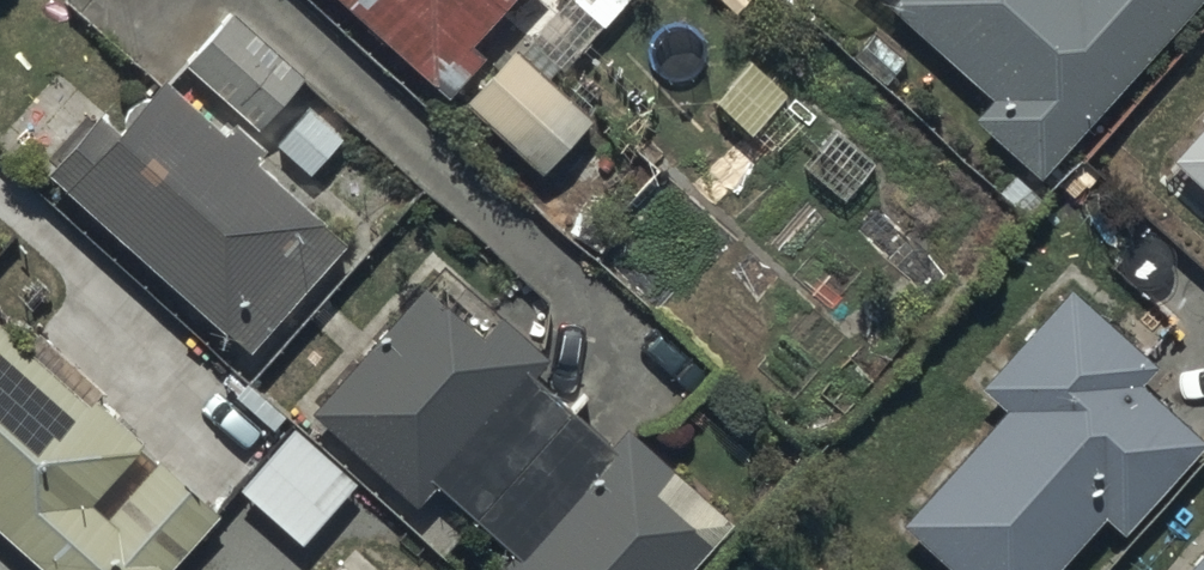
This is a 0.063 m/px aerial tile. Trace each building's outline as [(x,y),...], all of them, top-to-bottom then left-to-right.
[(447,85),(483,47),(466,30),(494,0),(357,0),(447,85)] [(604,18),(622,0),(586,0),(604,18)] [(992,88),(975,107),(1040,167),(1193,0),(896,0),(992,88)] [(341,100),(231,2),(188,50),(262,116),(272,105),(308,137),(341,100)] [(586,112),(516,42),(469,89),(540,159),(586,112)] [(224,117),(161,61),(112,113),(99,101),(47,156),(251,337),(346,229),(252,146),(262,134),(233,108),(224,117)] [(1175,163),(1203,189),(1203,131),(1175,163)] [(443,258),(313,404),(417,496),(438,472),(517,542),(495,566),(500,569),(678,569),(731,511),(627,418),(612,434),(531,361),(548,342),(502,302),(496,309),(443,258)] [(1070,278),(983,375),(1007,396),(902,514),(965,569),(1044,569),(1104,503),(1125,522),(1203,433),(1203,430),(1137,371),(1154,352),(1070,278)] [(58,569),(159,569),(219,505),(98,395),(89,405),(9,332),(17,323),(0,307),(0,517),(58,569)] [(357,470),(294,416),(240,480),(303,534),(357,470)] [(1181,569),(1203,569),(1203,544),(1181,569)] [(344,550),(326,569),(366,569),(344,550)]
